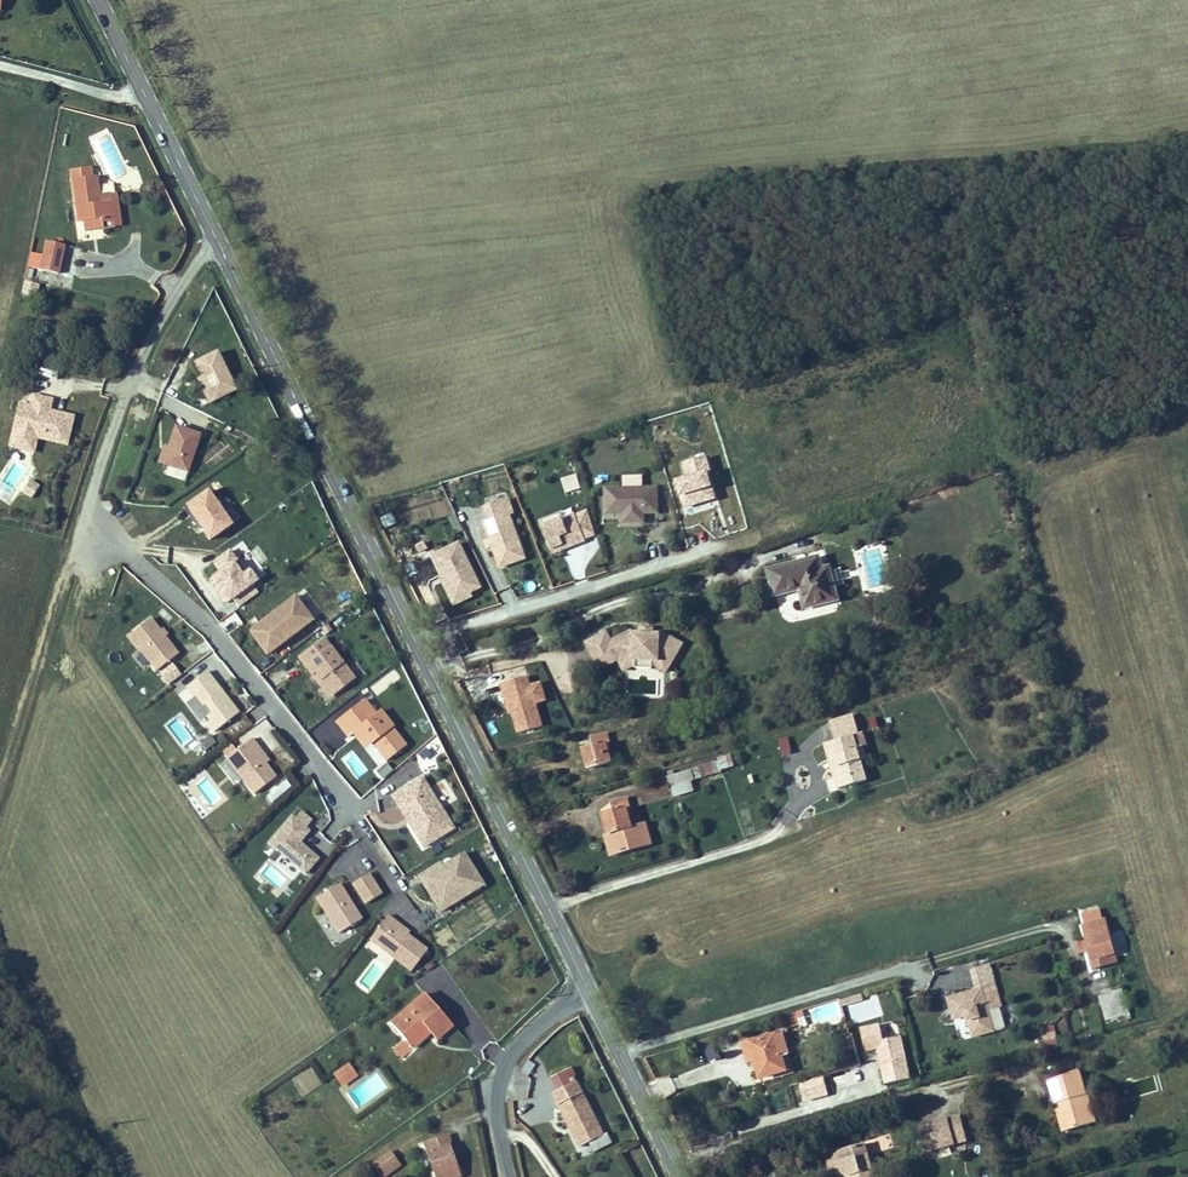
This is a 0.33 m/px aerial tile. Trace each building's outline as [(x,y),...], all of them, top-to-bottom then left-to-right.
[(78,222),(84,221),(102,218),(103,223),(115,221),(112,201),(100,203),(99,196),(96,175),(90,176),(89,167),(71,170),(78,222)] [(102,218),(84,221),(86,230),(121,225),(116,193),(99,196),(100,203),(112,201),(115,221),(103,223),(102,218)] [(58,273),(64,245),(47,241),(41,269),(58,273)] [(93,276),(109,272),(108,267),(91,271),(93,276)] [(31,279),(34,269),(27,268),(25,278),(31,279)] [(34,296),(37,286),(25,281),(21,292),(34,296)] [(216,349),(193,360),(211,399),(234,388),(216,349)] [(211,399),(200,375),(196,377),(208,401),(211,399)] [(53,399),(34,394),(32,405),(30,411),(19,408),(16,423),(23,425),(20,439),(36,443),(38,436),(67,443),(74,415),(56,411),(54,419),(48,418),(50,410),(53,399)] [(21,403),(19,408),(30,411),(32,405),(21,403)] [(23,425),(16,423),(10,445),(34,451),(36,443),(20,439),(23,425)] [(199,434),(174,425),(161,462),(186,471),(199,434)] [(167,445),(162,443),(156,460),(161,462),(167,445)] [(564,493),(580,489),(576,474),(560,478),(564,493)] [(29,479),(20,493),(31,499),(39,485),(29,479)] [(607,513),(624,512),(629,512),(629,521),(643,521),(643,512),(657,512),(656,488),(606,489),(607,513)] [(184,505),(207,546),(227,535),(224,529),(230,526),(211,490),(184,505)] [(670,492),(670,510),(689,510),(689,492),(687,492),(670,492)] [(504,497),(481,506),(486,519),(479,522),(496,567),(522,557),(505,513),(510,512),(504,497)] [(557,511),(537,518),(539,523),(559,516),(557,511)] [(559,516),(539,523),(550,552),(583,539),(571,511),(559,516)] [(384,528),(396,525),(393,514),(381,517),(384,528)] [(478,588),(456,542),(430,554),(440,574),(436,576),(450,606),(468,598),(466,594),(478,588)] [(229,613),(259,593),(230,550),(212,562),(219,573),(207,581),(229,613)] [(795,564),(796,569),(818,563),(817,558),(795,564)] [(800,588),(805,605),(835,598),(832,585),(827,568),(820,570),(818,563),(796,569),(795,564),(769,570),(775,594),(800,588)] [(271,620),(298,602),(293,594),(246,628),(266,655),(270,652),(257,636),(274,624),(271,620)] [(257,636),(270,652),(313,621),(298,602),(271,620),(274,624),(257,636)] [(160,632),(150,619),(129,636),(156,671),(178,654),(164,637),(160,632)] [(660,630),(653,630),(647,630),(641,630),(634,630),(633,627),(611,638),(607,629),(587,639),(600,665),(619,656),(622,661),(634,656),(660,656),(671,662),(672,660),(683,639),(661,627),(660,630)] [(351,680),(321,642),(297,661),(326,699),(351,680)] [(634,656),(622,661),(624,666),(633,662),(637,662),(637,664),(656,664),(656,662),(660,662),(668,667),(671,662),(660,656),(634,656)] [(171,663),(158,674),(168,685),(181,674),(171,663)] [(225,695),(207,672),(186,688),(193,698),(195,696),(203,707),(205,705),(211,713),(206,717),(209,721),(207,723),(214,732),(239,713),(231,703),(229,704),(223,697),(225,695)] [(530,686),(527,676),(500,684),(503,694),(506,693),(512,712),(518,734),(542,727),(535,703),(530,686)] [(540,683),(530,686),(535,703),(545,700),(540,683)] [(512,712),(506,693),(503,694),(509,713),(512,712)] [(364,701),(336,723),(347,738),(352,734),(358,729),(370,745),(371,743),(385,761),(405,746),(391,728),(393,727),(380,711),(375,715),(364,701)] [(363,748),(370,745),(358,729),(352,734),(363,748)] [(586,749),(588,757),(586,758),(589,767),(611,761),(606,742),(609,741),(606,733),(592,738),(594,746),(586,749)] [(210,735),(199,742),(206,752),(216,745),(210,735)] [(837,766),(831,768),(836,787),(864,778),(859,760),(865,759),(861,746),(855,748),(851,735),(830,741),(837,766)] [(787,736),(776,739),(779,754),(790,752),(787,736)] [(275,777),(265,764),(254,750),(258,747),(251,739),(226,759),(254,794),(275,777)] [(831,768),(837,766),(830,741),(824,743),(831,768)] [(258,747),(254,750),(265,764),(269,762),(258,747)] [(352,750),(341,758),(356,778),(367,770),(352,750)] [(730,754),(719,758),(722,769),(733,766),(730,754)] [(668,786),(718,771),(715,762),(665,776),(668,786)] [(421,778),(398,793),(414,819),(408,823),(423,847),(453,829),(421,778)] [(837,789),(865,780),(864,778),(836,787),(837,789)] [(398,793),(391,796),(408,823),(414,819),(398,793)] [(615,812),(607,815),(609,822),(605,823),(609,834),(613,833),(619,853),(650,843),(645,823),(631,827),(626,808),(629,807),(627,798),(612,803),(615,812)] [(291,817),(269,843),(305,873),(317,859),(298,843),(308,831),(291,817)] [(619,853),(613,833),(609,834),(606,835),(611,855),(619,853)] [(422,883),(446,921),(488,894),(468,862),(447,876),(443,869),(422,883)] [(368,874),(352,884),(365,904),(380,894),(368,874)] [(338,884),(316,898),(338,933),(360,919),(338,884)] [(395,922),(388,916),(375,933),(382,938),(376,945),(410,972),(426,950),(406,934),(393,925),(395,922)] [(1086,948),(1091,968),(1115,961),(1104,921),(1083,927),(1086,939),(1089,947),(1086,948)] [(408,932),(395,922),(393,925),(406,934),(408,932)] [(382,938),(375,933),(369,940),(376,945),(382,938)] [(913,980),(904,981),(905,992),(914,991),(913,980)] [(970,1018),(966,1019),(970,1033),(992,1026),(987,1010),(982,988),(947,997),(953,1018),(965,1015),(969,1015),(970,1018)] [(1098,996),(1107,1025),(1129,1018),(1122,989),(1098,996)] [(452,1025),(424,993),(390,1024),(406,1041),(423,1026),(430,1033),(435,1039),(452,1025)] [(843,1000),(849,1024),(882,1016),(876,996),(861,1000),(860,996),(843,1000)] [(804,1010),(796,1012),(801,1030),(806,1028),(802,1016),(806,1015),(804,1010)] [(892,1022),(885,1023),(888,1039),(900,1036),(898,1026),(892,1022)] [(885,1023),(866,1027),(871,1049),(878,1047),(879,1049),(882,1050),(883,1054),(880,1056),(886,1084),(910,1078),(900,1036),(888,1039),(885,1023)] [(430,1033),(423,1026),(406,1041),(412,1049),(430,1033)] [(992,1026),(970,1033),(971,1036),(993,1031),(992,1026)] [(1055,1036),(1055,1031),(1047,1032),(1036,1035),(1038,1043),(1047,1041),(1047,1038),(1055,1036)] [(781,1057),(777,1044),(774,1035),(743,1045),(748,1062),(755,1060),(760,1078),(785,1070),(781,1057)] [(788,1055),(781,1057),(785,1070),(793,1067),(788,1055)] [(348,1063),(332,1075),(342,1088),(358,1076),(348,1063)] [(1077,1072),(1048,1081),(1055,1104),(1058,1103),(1060,1109),(1057,1110),(1063,1132),(1088,1124),(1080,1097),(1084,1096),(1077,1072)] [(822,1076),(799,1083),(804,1101),(827,1094),(822,1076)] [(577,1082),(554,1094),(581,1147),(604,1135),(577,1082)] [(1084,1096),(1080,1097),(1088,1124),(1094,1122),(1086,1095),(1084,1096)] [(958,1115),(918,1127),(925,1152),(965,1140),(958,1115)] [(447,1133),(424,1142),(436,1176),(459,1176),(450,1151),(453,1150),(447,1133)] [(888,1136),(870,1139),(872,1152),(890,1149),(888,1136)] [(869,1157),(865,1144),(834,1153),(840,1171),(837,1172),(839,1176),(874,1176),(869,1157)] [(402,1166),(390,1150),(370,1165),(379,1176),(388,1176),(402,1166)] [(837,1172),(840,1171),(834,1153),(825,1156),(832,1176),(839,1176),(837,1172)]
